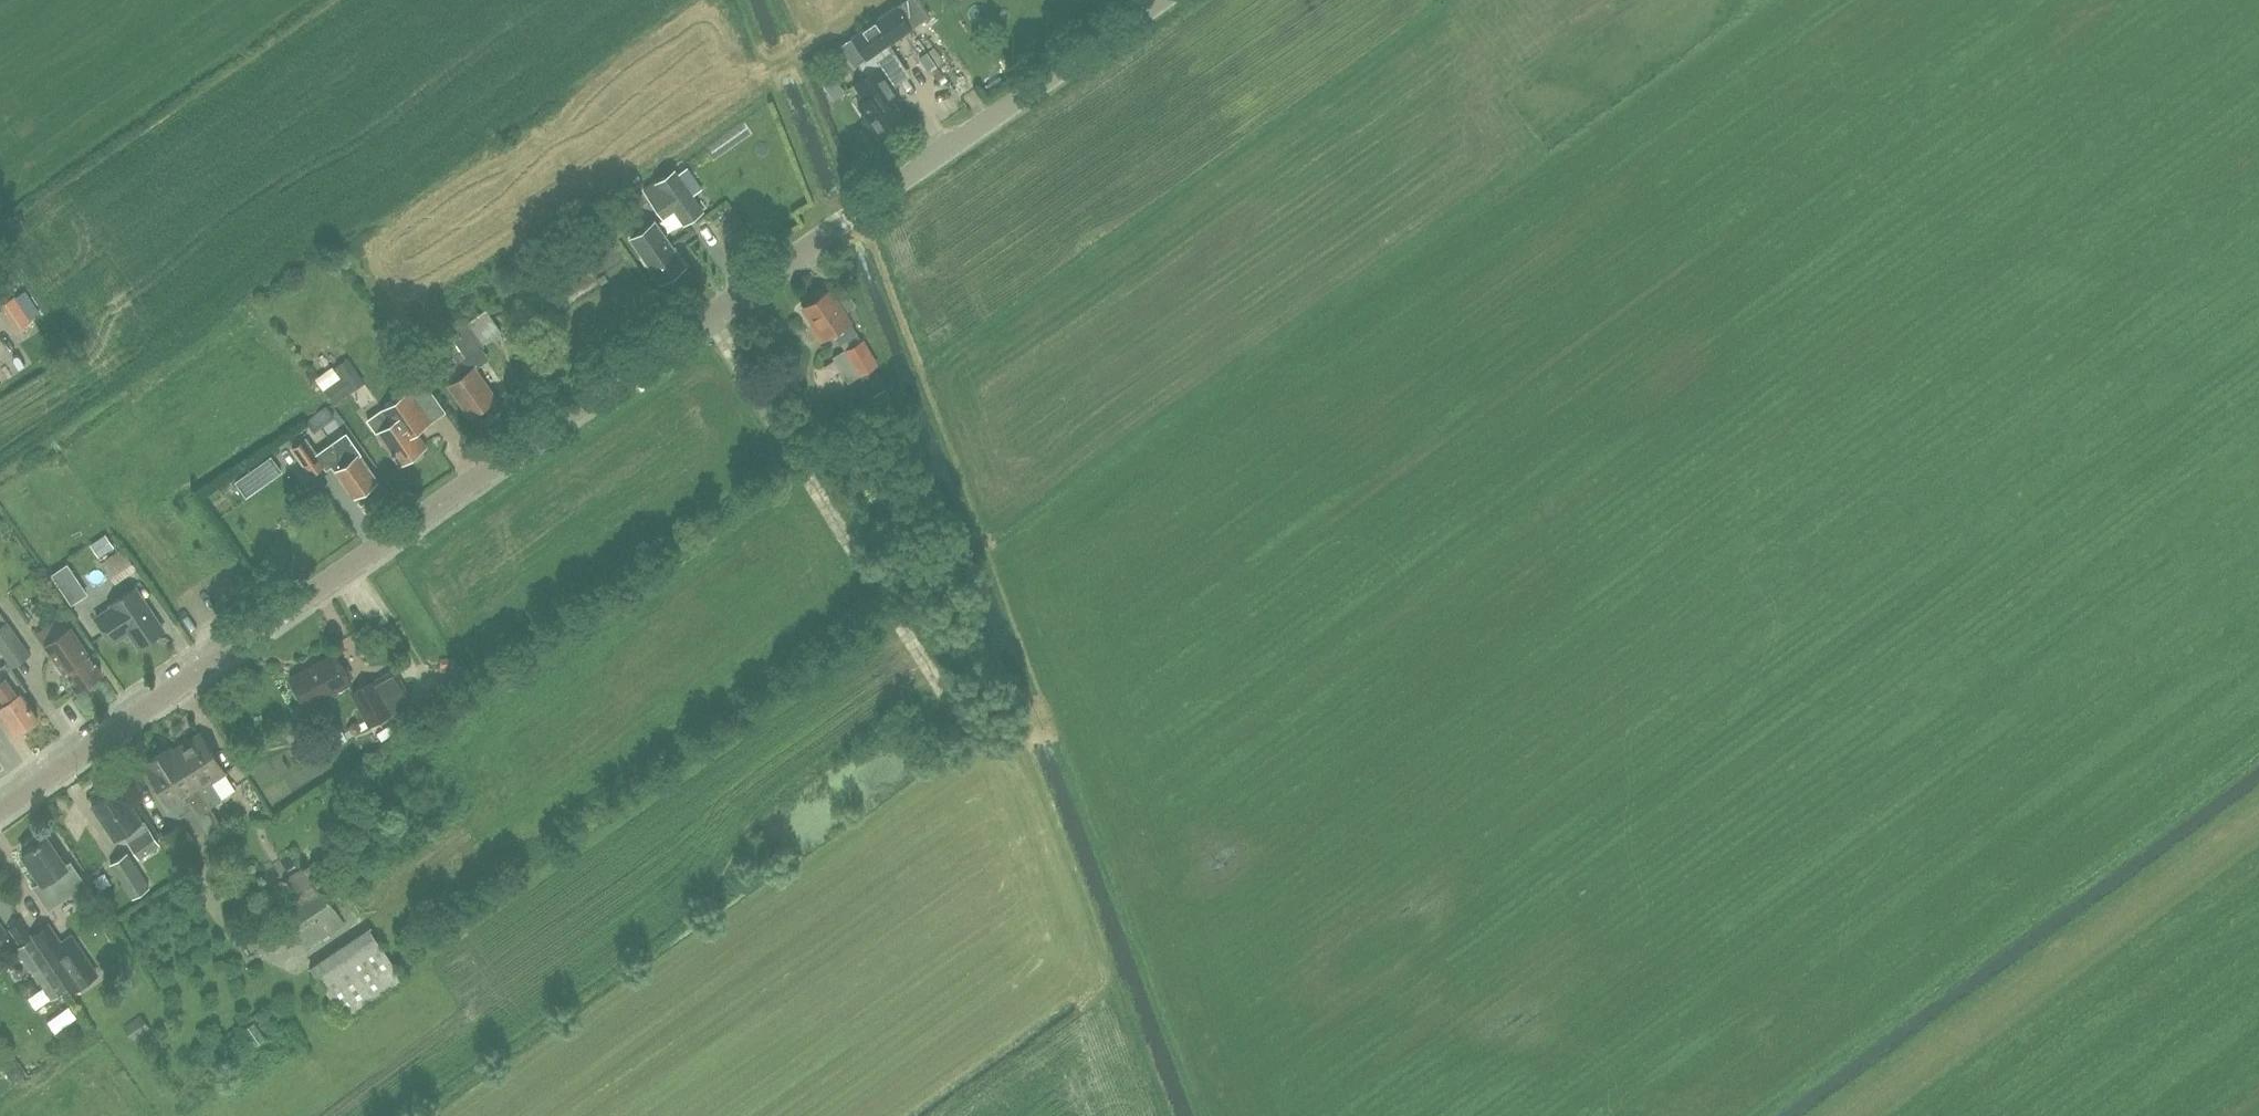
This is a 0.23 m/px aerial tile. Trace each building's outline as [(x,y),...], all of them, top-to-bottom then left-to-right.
[(857,63),(866,76),(854,84),(865,100),(857,105),(877,134),(903,116),(892,100),(899,95),(880,66),(897,55),(889,44),(930,15),(920,0),(904,0),(852,37),(866,57),(857,63)] [(833,73),(821,82),(834,100),(846,92),(833,73)] [(1151,189),(1165,181),(1157,167),(1143,174),(1151,189)] [(675,169),(657,181),(656,180),(641,190),(662,219),(673,211),(683,225),(704,211),(675,169)] [(665,236),(654,220),(630,237),(660,282),(685,266),(665,236)] [(16,296),(16,295),(1,305),(18,330),(32,320),(31,319),(40,313),(25,290),(16,296)] [(828,291),(803,308),(814,325),(810,328),(819,341),(832,332),(840,344),(841,343),(857,333),(844,314),(831,294),(828,291)] [(470,370),(474,367),(478,365),(471,355),(485,347),(483,344),(502,332),(486,309),(466,321),(463,316),(436,334),(456,364),(462,359),(470,370)] [(845,349),(843,350),(852,366),(841,372),(848,383),(861,375),(872,395),(886,387),(874,367),(878,364),(863,339),(862,340),(845,349)] [(496,398),(474,367),(470,370),(462,359),(456,364),(440,375),(469,416),(496,398)] [(345,401),(368,385),(356,367),(333,383),(345,401)] [(398,465),(426,445),(415,431),(430,421),(408,390),(385,405),(380,409),(390,423),(375,433),(398,465)] [(333,410),(316,422),(324,433),(340,421),(333,410)] [(359,454),(343,432),(312,453),(302,439),(290,448),(309,475),(323,465),(321,463),(327,459),(353,496),(375,481),(357,455),(359,454)] [(268,482),(282,472),(271,456),(256,467),(268,482)] [(115,584),(137,569),(122,548),(100,563),(115,584)] [(139,602),(131,590),(110,604),(112,607),(96,618),(112,642),(128,631),(139,646),(163,630),(142,600),(139,602)] [(26,645),(8,620),(0,625),(0,650),(6,659),(26,645)] [(77,644),(66,630),(43,647),(56,664),(54,666),(53,669),(58,675),(60,675),(63,673),(76,691),(101,673),(79,643),(77,644)] [(305,706),(350,682),(335,654),(289,678),(305,706)] [(455,658),(439,659),(440,669),(455,668),(455,658)] [(27,728),(30,728),(37,723),(38,720),(36,718),(38,717),(21,694),(27,690),(7,662),(0,667),(0,698),(5,704),(0,708),(0,711),(16,733),(26,726),(27,728)] [(350,692),(369,726),(392,713),(395,716),(416,705),(403,681),(381,692),(374,679),(350,692)] [(433,693),(424,698),(431,710),(440,706),(433,693)] [(382,741),(402,728),(397,721),(377,734),(382,741)] [(345,738),(339,727),(308,744),(315,755),(345,738)] [(172,751),(220,826),(221,826),(222,828),(233,821),(220,800),(235,791),(198,734),(172,751)] [(220,826),(172,751),(167,754),(164,750),(147,761),(150,766),(146,769),(163,795),(157,799),(166,813),(177,815),(191,806),(209,833),(220,826)] [(125,807),(114,790),(92,805),(116,841),(124,836),(140,858),(159,845),(144,822),(141,824),(128,806),(125,807)] [(43,840),(42,839),(22,853),(40,881),(32,887),(48,910),(72,894),(78,902),(92,892),(71,861),(65,865),(49,840),(47,841),(46,841),(44,841),(43,840)] [(133,899),(151,886),(128,853),(115,861),(110,865),(133,899)] [(286,920),(325,894),(320,886),(325,884),(318,872),(308,877),(303,869),(266,890),(271,901),(275,899),(285,915),(283,916),(286,920)] [(325,894),(286,921),(306,950),(345,924),(325,894)] [(68,989),(31,934),(21,919),(7,929),(20,946),(15,949),(38,981),(51,1000),(58,996),(68,989)] [(31,934),(68,989),(72,994),(99,975),(72,934),(62,941),(49,922),(32,934),(31,934)] [(9,937),(0,925),(0,943),(9,937)] [(346,1019),(404,982),(370,928),(311,965),(346,1019)]
